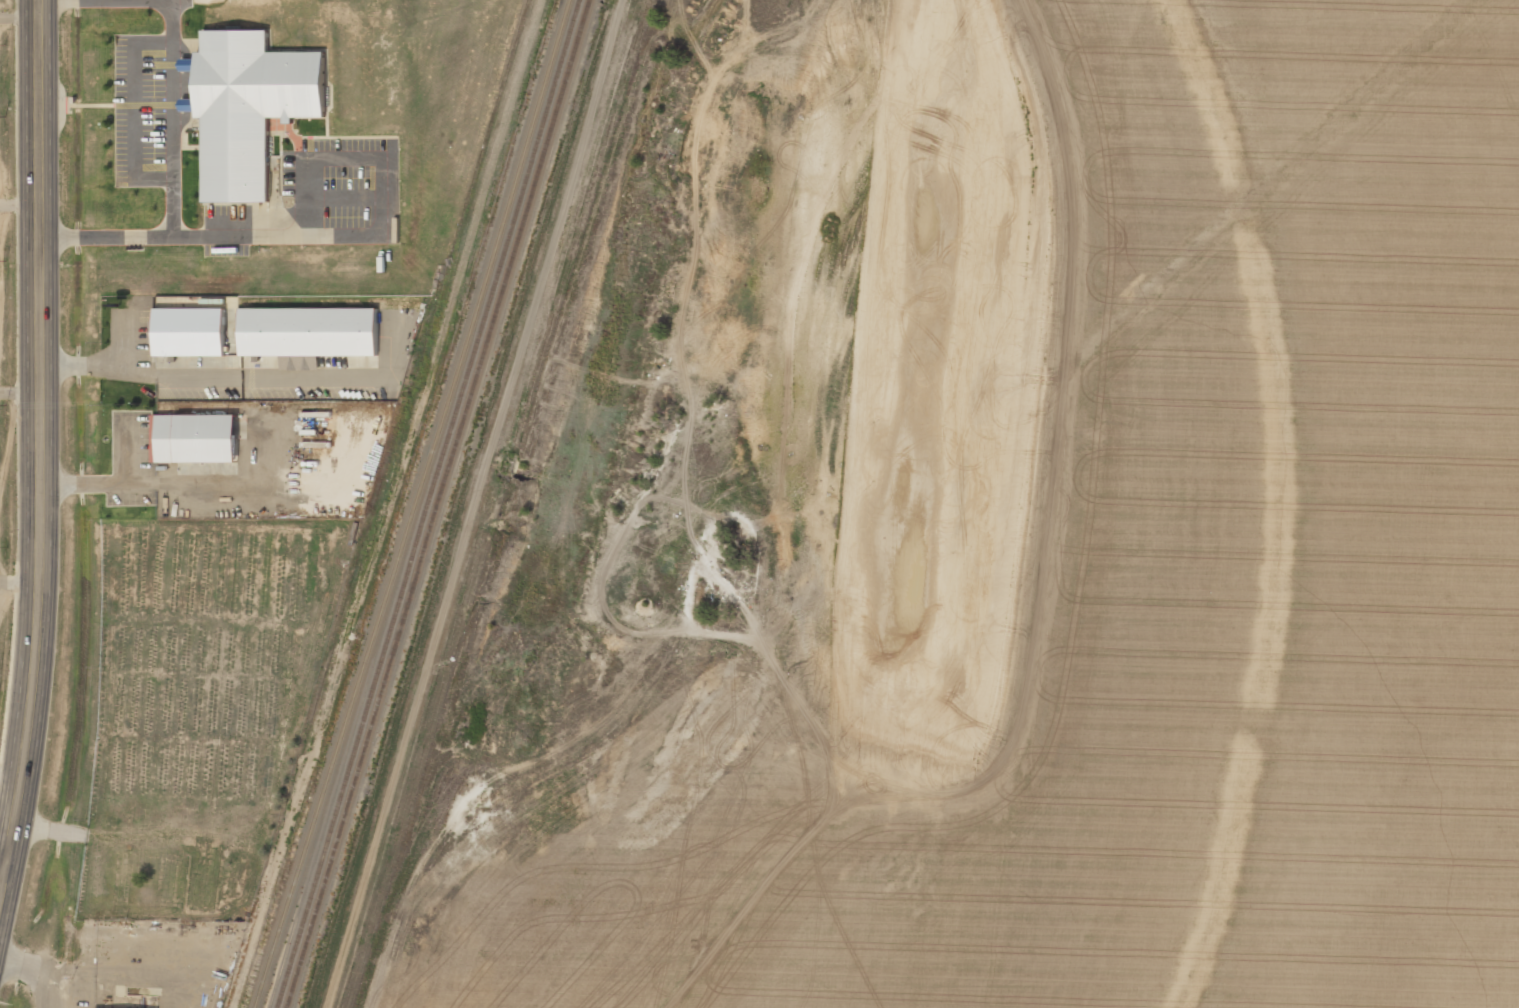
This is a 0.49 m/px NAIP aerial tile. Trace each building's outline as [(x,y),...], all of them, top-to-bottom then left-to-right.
[(325,51),(269,51),(269,30),(203,30),(203,52),(197,52),(197,118),(203,118),(204,202),(269,201),(269,117),(284,117),(284,123),(295,123),(295,118),(325,118),(325,51)] [(181,71),(196,71),(196,58),(181,59),(181,71)] [(196,110),(196,99),(181,99),(181,111),(196,110)] [(225,308),(155,309),(156,356),(226,355),(225,308)] [(241,308),(241,355),(281,355),(281,369),(304,369),(304,364),(295,364),(295,356),(378,356),(378,308),(241,308)] [(237,414),(152,415),(152,462),(237,462),(237,414)]
